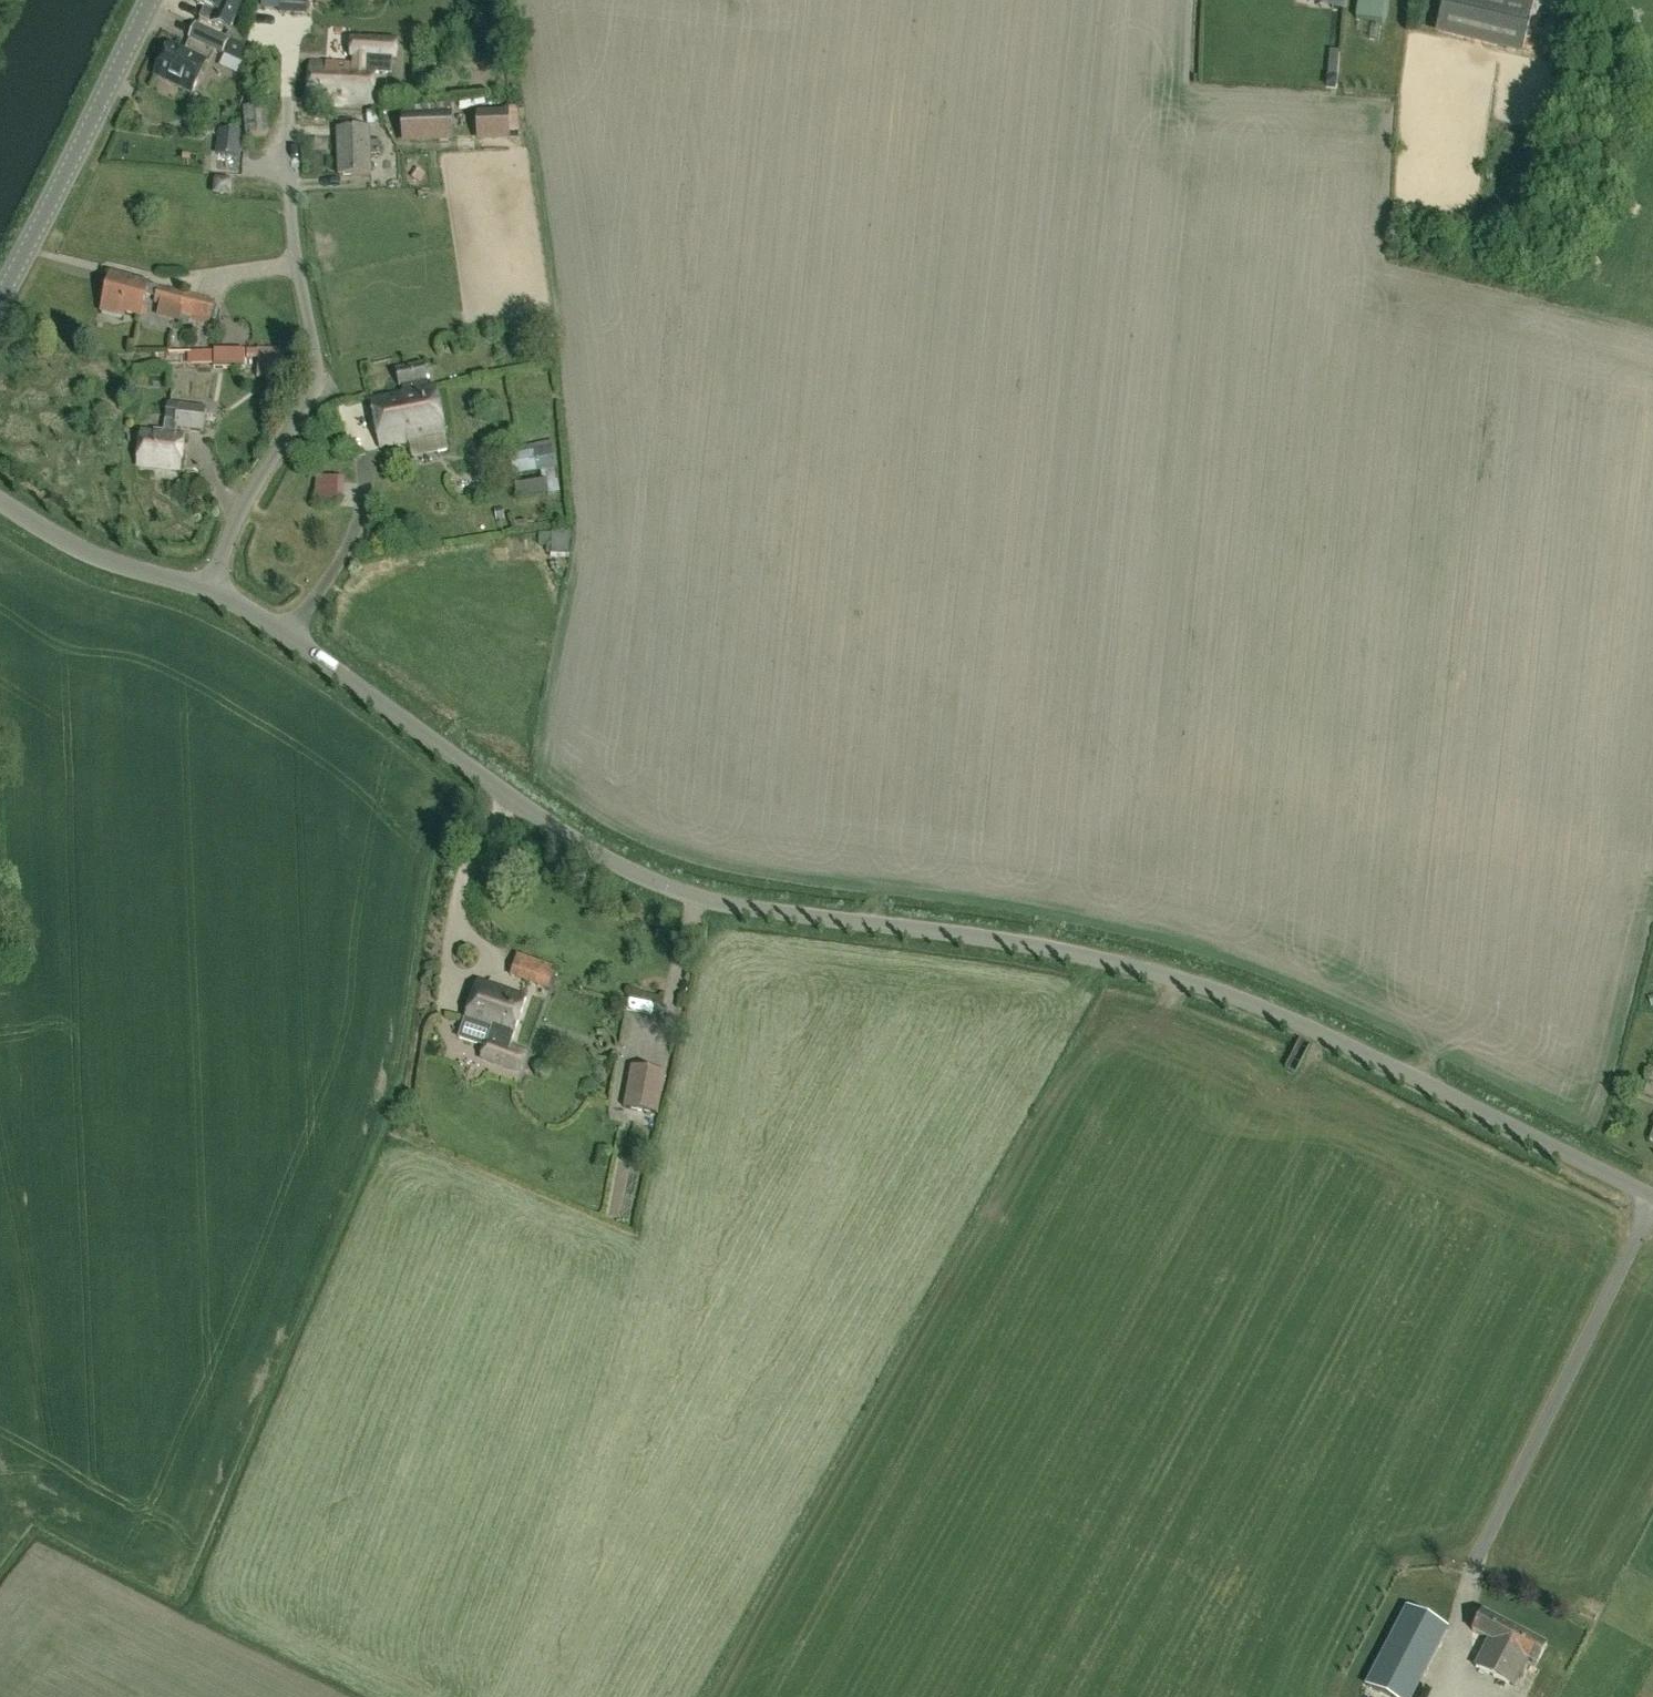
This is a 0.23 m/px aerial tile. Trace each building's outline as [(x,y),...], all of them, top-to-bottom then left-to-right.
[(242,5),(240,4),(242,0),(201,0),(199,5),(206,8),(201,19),(230,32),(242,5)] [(307,14),(308,0),(280,0),(280,12),(307,14)] [(1339,0),(1313,0),(1311,13),(1336,17),(1339,0)] [(1355,19),(1385,23),(1389,0),(1358,0),(1355,19)] [(1522,50),(1532,7),(1505,0),(1443,0),(1436,29),(1522,50)] [(244,47),(196,24),(189,39),(244,66),(244,47)] [(331,27),(309,28),(310,39),(332,38),(331,27)] [(351,108),(351,106),(375,107),(376,75),(392,75),(392,61),(397,61),(398,40),(350,38),(349,60),(350,60),(350,67),(311,64),(308,105),(351,108)] [(192,95),(208,62),(171,44),(154,77),(192,95)] [(501,69),(500,48),(490,49),(491,69),(501,69)] [(1336,85),(1336,74),(1325,74),(1324,85),(1336,85)] [(267,135),(264,104),(243,106),(245,137),(267,135)] [(382,111),(366,112),(366,126),(383,126),(382,111)] [(427,120),(426,112),(399,113),(399,121),(427,120)] [(478,113),(479,143),(512,142),(511,112),(478,113)] [(455,142),(453,120),(407,124),(409,146),(455,142)] [(369,142),(368,128),(338,129),(340,176),(370,175),(370,157),(380,156),(380,142),(369,142)] [(228,132),(227,153),(240,153),(241,132),(228,132)] [(228,195),(230,181),(215,180),(214,194),(228,195)] [(347,197),(341,217),(352,221),(358,200),(347,197)] [(122,319),(123,314),(141,318),(147,296),(155,298),(153,304),(179,311),(178,315),(181,316),(179,325),(195,329),(197,320),(205,323),(211,301),(149,286),(112,276),(102,314),(122,319)] [(214,351),(167,352),(167,366),(214,365),(214,370),(244,369),(244,372),(288,372),(287,348),(214,350),(214,351)] [(381,449),(443,436),(434,389),(426,390),(424,383),(427,382),(424,366),(396,372),(399,389),(402,388),(404,395),(371,402),(381,449)] [(204,377),(188,377),(189,391),(204,390),(204,377)] [(176,436),(177,430),(204,433),(207,409),(168,405),(165,435),(142,433),(138,468),(180,472),(183,437),(176,436)] [(513,476),(536,472),(533,453),(538,452),(537,444),(527,446),(528,452),(510,455),(513,476)] [(560,466),(560,476),(542,477),(543,489),(572,487),(570,465),(560,466)] [(333,470),(330,497),(356,500),(359,473),(333,470)] [(516,498),(542,494),(540,480),(514,484),(516,498)] [(564,549),(582,549),(582,537),(564,537),(564,549)] [(479,983),(466,1023),(464,1022),(459,1038),(484,1047),(480,1060),(521,1075),(529,1053),(510,1046),(512,1038),(526,998),(479,983)] [(645,1000),(644,1010),(665,1012),(666,1002),(645,1000)] [(645,1013),(643,1024),(661,1028),(664,1018),(645,1013)] [(658,1114),(666,1073),(631,1067),(623,1108),(658,1114)] [(1386,1696),(1412,1696),(1447,1628),(1408,1608),(1367,1687),(1386,1696)] [(1537,1667),(1547,1647),(1482,1613),(1471,1633),(1489,1641),(1475,1668),(1514,1689),(1528,1662),(1537,1667)]
